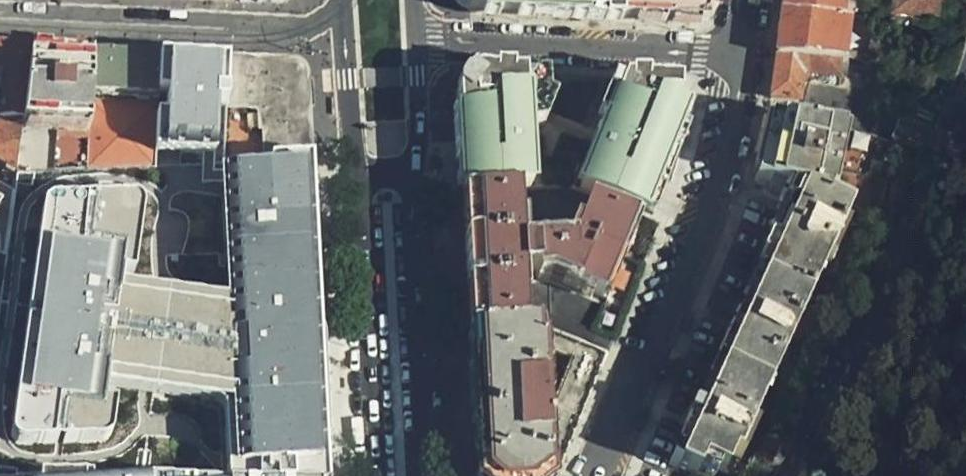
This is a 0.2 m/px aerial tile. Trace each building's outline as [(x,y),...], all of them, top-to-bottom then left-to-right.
[(454,9),(474,12),(513,14),(623,18),(624,0),(450,0),(454,9)] [(623,18),(714,22),(715,0),(624,0),(623,18)] [(782,12),(841,15),(858,17),(871,17),(874,0),(784,0),(782,12)] [(943,5),(893,1),(881,64),(874,110),(919,118),(935,60),(943,5)] [(841,15),(782,12),(781,16),(777,45),(776,53),(847,61),(865,63),(871,17),(858,17),(841,15)] [(3,95),(0,120),(21,121),(30,51),(0,49),(0,94),(3,95)] [(84,171),(93,53),(62,52),(30,51),(21,121),(15,171),(15,175),(84,171)] [(152,168),(159,57),(93,53),(84,171),(152,168)] [(847,61),(776,53),(771,100),(804,103),(806,82),(844,86),(847,61)] [(226,59),(159,57),(152,168),(224,163),(226,59)] [(288,62),(226,59),(224,163),(312,159),(307,80),(288,62)] [(804,103),(771,100),(769,110),(767,120),(870,135),(874,110),(881,64),(865,63),(847,61),(844,86),(806,82),(804,103)] [(492,66),(470,67),(462,67),(452,77),(448,108),(454,186),(516,182),(543,181),(541,122),(550,122),(561,92),(555,89),(552,70),(492,66)] [(699,100),(687,90),(687,71),(631,70),(583,182),(656,212),(658,204),(699,100)] [(21,121),(0,120),(0,162),(15,171),(21,121)] [(823,193),(850,206),(861,212),(879,178),(887,140),(873,136),(870,135),(767,120),(766,133),(763,152),(761,168),(759,182),(764,182),(823,193)] [(312,159),(224,163),(227,285),(231,392),(233,470),(331,473),(323,347),(314,183),(312,159)] [(516,182),(454,186),(460,266),(464,325),(532,323),(608,352),(644,265),(655,222),(656,212),(583,182),(567,235),(520,240),(516,182)] [(842,224),(850,206),(823,193),(764,182),(766,195),(786,206),(784,213),(777,229),(767,251),(765,257),(769,260),(751,302),(745,299),(742,307),(736,322),(731,332),(736,335),(715,383),(708,400),(701,397),(693,416),(673,463),(678,466),(698,474),(704,461),(727,471),(734,454),(744,457),(758,426),(752,424),(825,259),(832,262),(848,227),(842,224)] [(126,257),(135,260),(145,197),(142,186),(127,184),(50,186),(46,192),(27,302),(5,426),(10,437),(18,444),(58,445),(91,445),(113,445),(117,417),(119,391),(109,386),(111,372),(124,273),(126,257)] [(164,278),(124,273),(111,372),(146,378),(231,392),(227,285),(164,278)] [(561,473),(566,460),(571,446),(574,437),(578,426),(582,416),(588,401),(592,388),(596,377),(603,360),(608,352),(532,323),(464,325),(466,391),(469,475),(558,475),(561,473)] [(153,464),(34,475),(231,475),(153,464)]
